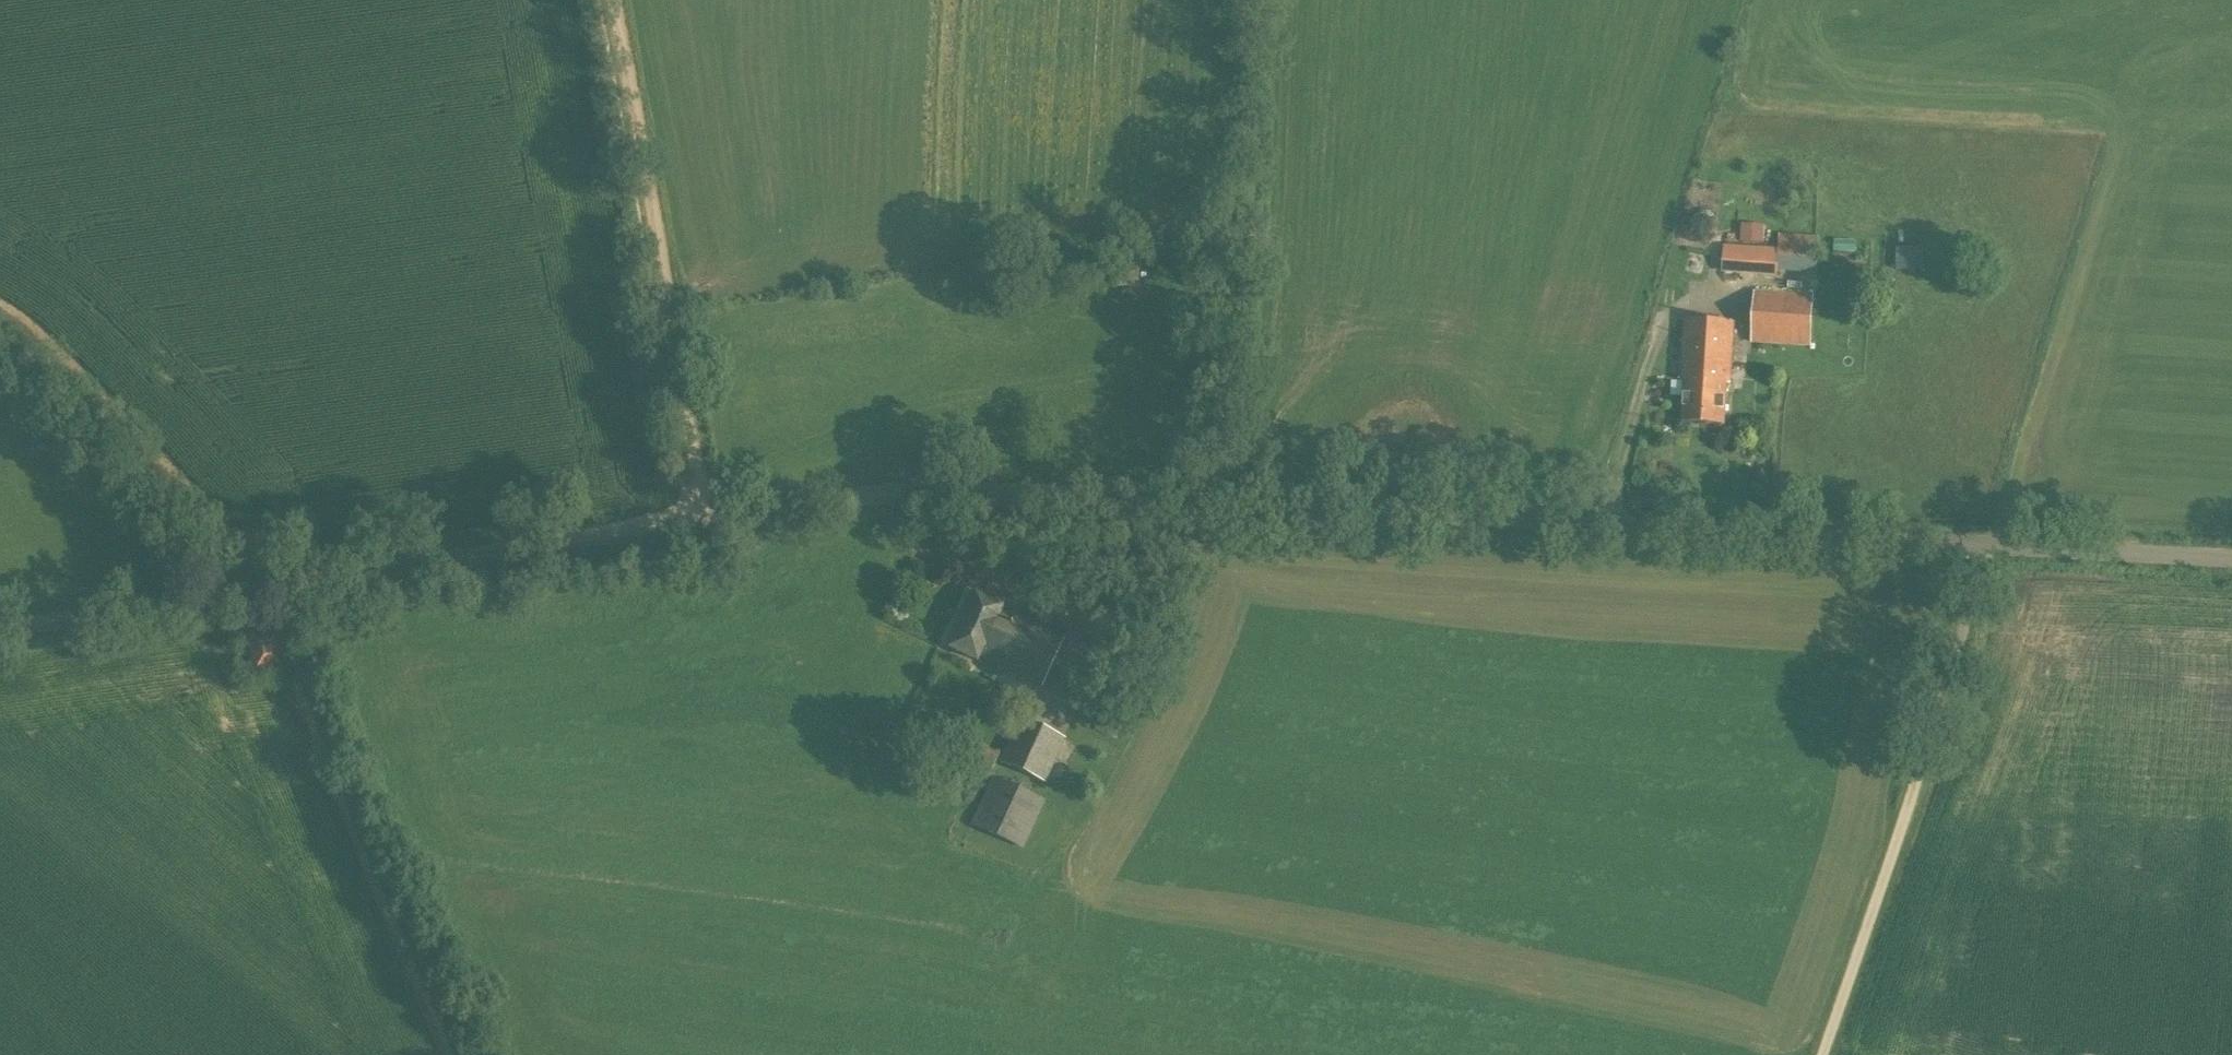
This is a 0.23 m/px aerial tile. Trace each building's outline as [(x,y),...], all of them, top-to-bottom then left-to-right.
[(1742,223),(1741,241),(1762,242),(1763,225),(1742,223)] [(1766,238),(1765,247),(1725,244),(1723,272),(1777,276),(1777,272),(1817,275),(1820,236),(1780,233),(1779,239),(1766,238)] [(1896,246),(1897,269),(1923,269),(1923,246),(1896,246)] [(1814,294),(1754,291),(1751,342),(1811,345),(1814,294)] [(1681,421),(1725,424),(1727,384),(1730,384),(1734,322),(1686,319),(1682,380),(1684,380),(1681,421)] [(948,648),(978,662),(980,658),(1043,687),(1066,636),(1003,607),(1004,605),(975,591),(948,648)] [(278,631),(250,636),(255,671),(283,666),(278,631)] [(1019,716),(998,761),(1044,783),(1065,738),(1019,716)] [(1045,800),(992,776),(970,825),(1023,849),(1045,800)]
